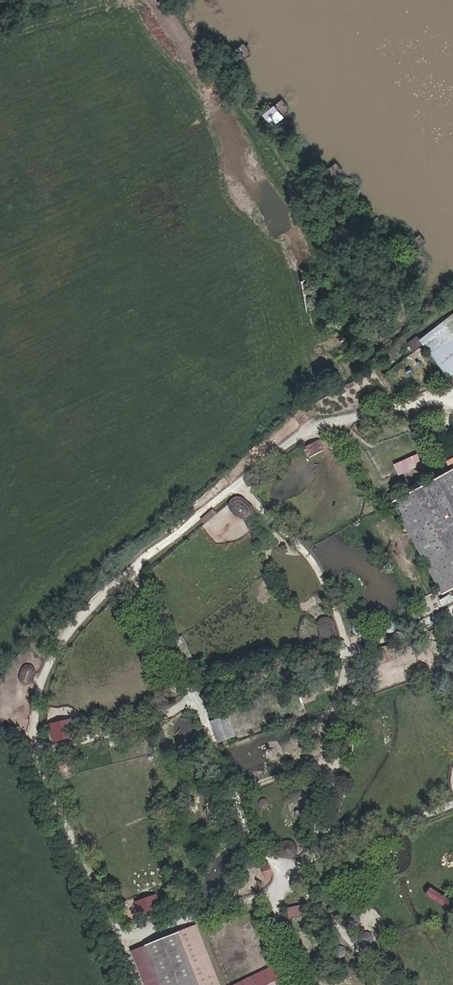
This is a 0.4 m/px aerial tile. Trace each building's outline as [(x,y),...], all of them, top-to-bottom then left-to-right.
[(283,101),(270,112),(280,124),(293,113),(283,101)] [(443,323),(421,340),(424,345),(448,375),(452,371),(452,336),(443,323)] [(301,424),(314,414),(307,404),(293,415),(301,424)] [(306,446),(310,456),(327,448),(323,438),(306,446)] [(399,471),(424,464),(420,453),(396,460),(399,471)] [(393,500),(444,593),(452,588),(452,468),(393,500)] [(215,494),(221,489),(217,484),(211,489),(215,494)] [(252,513),(252,510),(251,507),(242,500),(239,498),(236,499),(233,500),(231,502),(230,505),(231,508),(232,511),(233,513),(239,518),(241,519),(244,520),(246,519),(249,518),(251,516),(252,513)] [(193,512),(193,511),(193,510),(193,509),(192,508),(191,508),(189,507),(187,508),(186,509),(185,511),(185,513),(186,515),(187,515),(188,515),(189,516),(189,515),(190,515),(191,515),(192,515),(192,514),(193,513),(193,512)] [(153,582),(148,572),(145,573),(143,575),(142,576),(142,577),(142,578),(142,579),(143,580),(143,581),(144,582),(145,583),(146,583),(147,583),(147,584),(148,584),(149,584),(150,584),(152,582),(153,582)] [(172,621),(166,609),(161,612),(166,624),(172,621)] [(326,639),(340,635),(334,615),(319,620),(326,639)] [(439,654),(436,646),(424,651),(427,658),(439,654)] [(32,682),(35,672),(35,671),(35,670),(34,670),(34,669),(33,668),(32,667),(31,667),(30,666),(29,666),(28,666),(27,666),(26,666),(26,667),(25,667),(24,668),(24,669),(23,669),(23,670),(20,678),(20,679),(20,680),(21,681),(21,682),(22,683),(22,684),(23,684),(24,684),(25,685),(26,684),(26,685),(27,685),(28,685),(28,684),(29,684),(30,684),(30,683),(31,683),(31,682),(32,682)] [(233,736),(226,717),(212,723),(220,741),(233,736)] [(73,734),(70,720),(52,725),(54,738),(73,734)] [(295,854),(296,852),(296,851),(296,850),(296,849),(296,847),(295,846),(292,843),(290,842),(288,842),(285,842),(285,843),(284,843),(283,843),(282,844),(282,846),(281,847),(280,849),(280,850),(280,851),(280,852),(281,853),(281,854),(282,855),(282,856),(284,857),(285,857),(286,857),(286,858),(288,858),(289,858),(290,858),(291,858),(292,857),(294,856),(295,855),(295,854)] [(272,875),(268,865),(262,867),(266,877),(272,875)] [(433,894),(452,906),(452,896),(437,886),(433,894)] [(156,913),(150,898),(137,903),(143,918),(156,913)] [(178,933),(146,945),(162,984),(199,984),(178,933)] [(146,945),(132,951),(146,984),(162,984),(146,945)] [(230,984),(288,984),(278,964),(230,984)]
